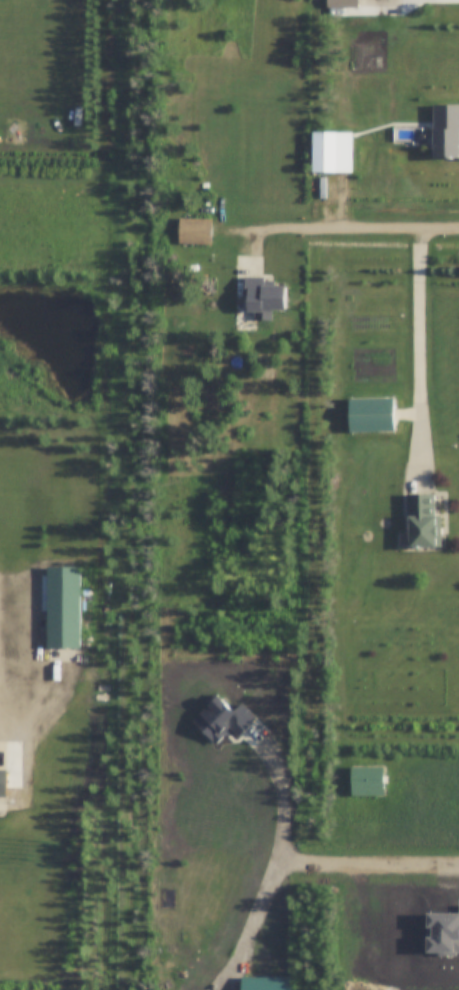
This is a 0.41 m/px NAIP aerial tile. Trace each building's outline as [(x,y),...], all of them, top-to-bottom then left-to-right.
[(359,0),(328,0),(328,8),(359,8),(359,0)] [(435,106),(458,106),(458,160),(435,160),(435,106)] [(314,132),(337,132),(337,173),(314,173),(314,132)] [(180,218),(212,218),(212,245),(180,245),(180,218)] [(247,277),(264,277),(264,286),(287,286),(287,311),(272,311),(272,321),(255,321),(255,313),(249,313),(249,298),(247,298),(247,277)] [(350,398),(394,397),(395,430),(351,431),(350,398)] [(411,519),(408,519),(408,494),(435,494),(435,515),(441,515),(442,545),(411,546),(411,519)] [(48,566),(80,566),(80,647),(48,647),(48,566)] [(351,768),(384,767),(384,796),(352,796),(351,768)] [(9,770),(0,770),(0,797),(8,797),(9,770)]
